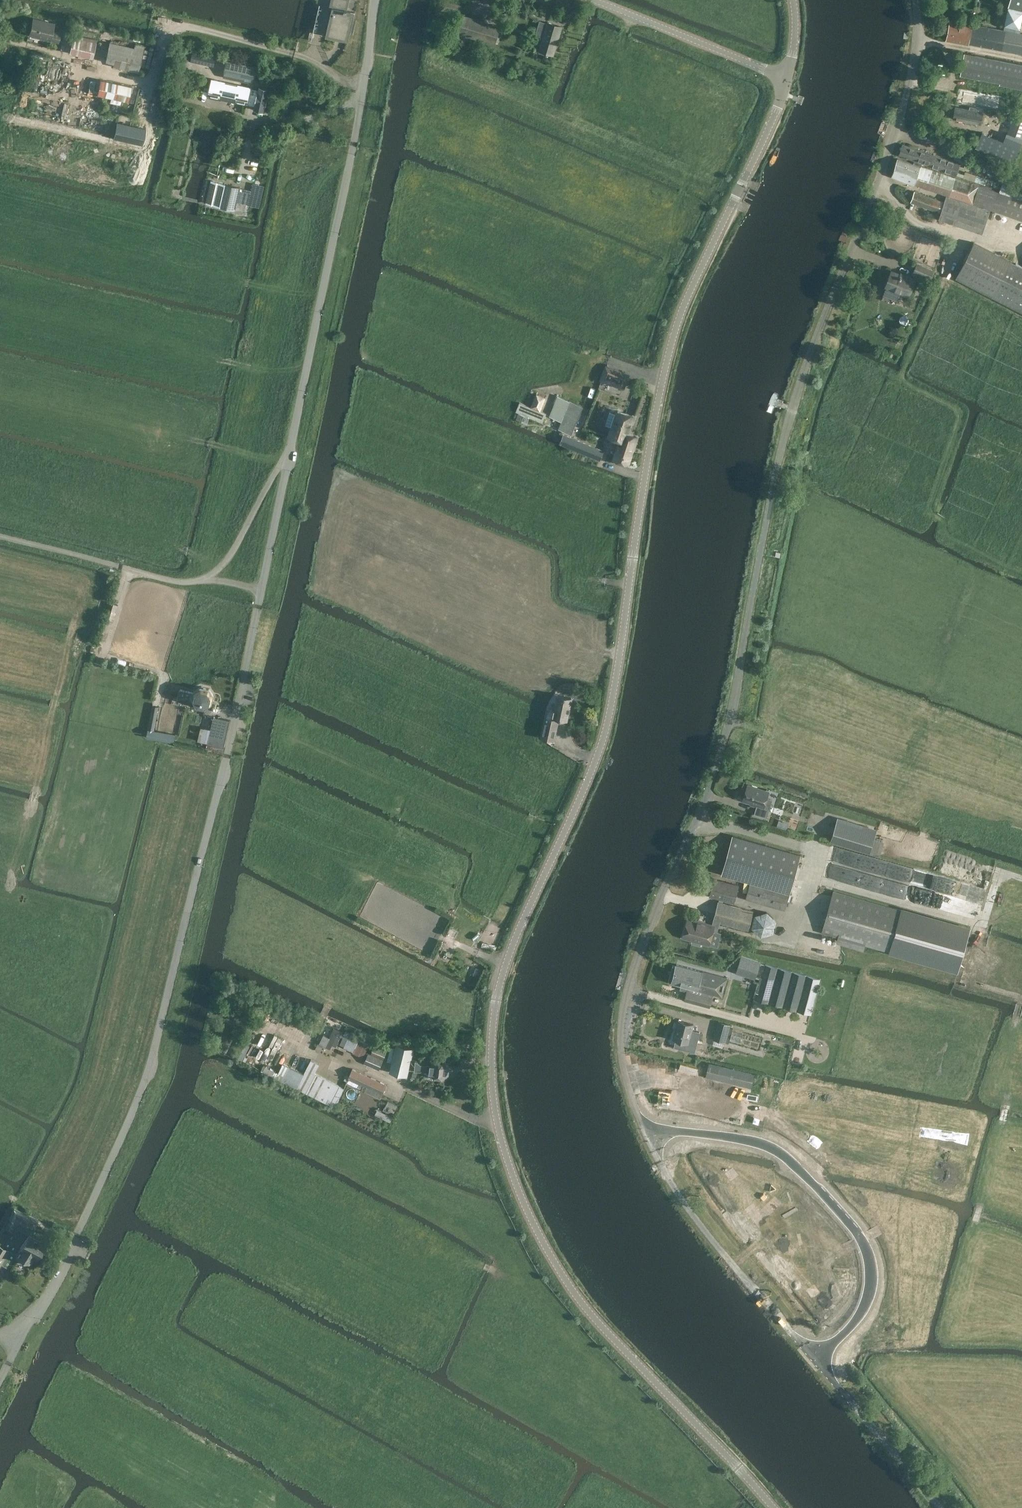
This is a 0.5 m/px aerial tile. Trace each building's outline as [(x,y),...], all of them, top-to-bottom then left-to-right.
[(349,0),(331,0),(329,6),(333,7),(326,35),(348,40),(355,12),(347,10),(349,0)] [(1008,7),(1021,11),(1021,0),(1010,0),(1008,7)] [(495,43),(500,27),(500,26),(498,26),(492,24),(462,16),(457,32),(495,43)] [(29,34),(58,41),(60,31),(53,29),(54,22),(33,17),(29,34)] [(554,55),(562,26),(548,22),(540,20),(536,33),(544,35),(539,50),(547,53),(547,54),(549,54),(549,53),(554,55)] [(1019,34),(1003,30),(950,20),(947,40),(1021,53),(1021,34),(1019,34)] [(69,51),(93,56),(97,38),(73,33),(69,51)] [(145,45),(135,43),(134,47),(109,41),(105,59),(113,61),(113,64),(129,67),(129,69),(138,71),(145,45)] [(191,60),(214,66),(216,57),(193,52),(191,60)] [(964,53),(961,74),(1000,82),(1000,84),(1021,88),(1021,63),(964,53)] [(224,77),(252,83),(257,62),(228,55),(224,77)] [(264,110),(269,88),(259,86),(259,89),(251,87),(252,87),(211,78),(207,96),(248,105),(248,104),(255,106),(254,109),(264,110)] [(129,101),(132,86),(100,79),(97,94),(129,101)] [(969,106),(969,109),(955,107),(953,118),(981,123),(984,109),(999,112),(1002,96),(959,88),(956,104),(969,106)] [(1019,146),(1021,139),(1021,117),(1014,113),(1004,140),(1019,146)] [(117,122),(114,138),(141,144),(145,129),(117,122)] [(1014,163),(1019,146),(1004,140),(982,131),(975,147),(1014,163)] [(946,140),(942,148),(950,152),(953,144),(946,140)] [(899,155),(956,175),(960,164),(903,144),(901,149),(899,155)] [(921,166),(898,158),(892,175),(946,195),(944,202),(914,191),(910,202),(940,213),(939,218),(982,233),(990,209),(1021,220),(1021,193),(1021,189),(1000,182),(997,191),(979,185),(921,166)] [(966,170),(964,175),(986,182),(987,177),(966,170)] [(237,210),(242,188),(227,184),(222,206),(237,210)] [(973,242),(955,277),(992,296),(992,297),(1021,312),(1021,267),(973,242)] [(912,273),(930,280),(934,269),(916,262),(912,273)] [(908,295),(914,278),(906,275),(906,277),(892,271),(886,287),(908,295)] [(628,375),(607,367),(606,367),(602,379),(623,387),(628,375)] [(543,422),(545,416),(546,413),(540,410),(545,397),(536,394),(531,407),(519,402),(516,411),(543,422)] [(558,429),(564,431),(571,434),(583,406),(559,396),(550,416),(562,420),(558,429)] [(634,416),(617,410),(617,412),(610,410),(606,423),(612,426),(609,436),(634,445),(637,437),(627,434),(634,416)] [(600,460),(604,450),(564,433),(560,443),(600,460)] [(628,464),(634,445),(620,441),(614,459),(628,464)] [(103,646),(100,651),(115,660),(118,655),(103,646)] [(180,687),(178,694),(178,698),(192,698),(196,706),(204,708),(212,704),(214,696),(210,688),(202,686),(194,690),(194,692),(180,687)] [(560,716),(569,718),(573,698),(558,695),(555,710),(549,709),(547,720),(546,719),(543,735),(556,738),(560,716)] [(151,705),(148,718),(146,728),(154,730),(159,706),(151,705)] [(223,747),(224,743),(230,720),(213,716),(207,743),(223,747)] [(766,795),(768,794),(769,791),(768,789),(766,788),(764,790),(747,784),(742,800),(756,804),(753,813),(766,817),(772,798),(766,796),(766,795)] [(877,829),(838,817),(831,841),(870,853),(877,829)] [(779,819),(777,826),(787,829),(789,823),(779,819)] [(734,834),(723,872),(790,891),(801,853),(734,834)] [(885,863),(886,859),(838,846),(834,859),(870,869),(873,859),(885,863)] [(734,903),(739,885),(714,879),(709,896),(719,898),(719,899),(734,903)] [(789,894),(757,885),(750,883),(745,899),(785,910),(789,894)] [(970,930),(834,892),(822,933),(838,938),(835,950),(878,962),(881,950),(958,972),(970,930)] [(754,910),(718,901),(713,920),(714,921),(713,925),(688,918),(683,937),(692,940),(692,943),(700,945),(701,942),(709,944),(712,931),(717,932),(719,922),(748,930),(754,910)] [(759,980),(754,999),(811,1014),(820,979),(764,964),(764,963),(741,956),(735,973),(759,980)] [(723,996),(728,978),(676,964),(671,982),(688,987),(684,1000),(709,1006),(713,993),(723,996)] [(694,1051),(697,1038),(699,1031),(692,1029),(693,1024),(678,1020),(673,1038),(676,1039),(674,1046),(694,1051)] [(718,1020),(713,1038),(728,1042),(732,1027),(730,1027),(731,1023),(718,1020)] [(334,1026),(326,1044),(331,1047),(339,1028),(334,1026)] [(352,1052),(363,1058),(369,1047),(358,1042),(360,1038),(345,1031),(339,1046),(353,1051),(352,1052)] [(369,1047),(371,1048),(373,1043),(361,1037),(360,1038),(358,1042),(369,1047)] [(409,1070),(412,1059),(414,1048),(396,1044),(390,1071),(408,1076),(409,1070)] [(364,1063),(367,1064),(379,1069),(383,1059),(387,1051),(374,1045),(371,1054),(368,1053),(364,1063)] [(261,1072),(337,1104),(345,1085),(316,1073),(321,1061),(312,1058),(306,1072),(283,1062),(280,1071),(265,1065),(261,1072)] [(415,1060),(412,1059),(409,1070),(428,1072),(434,1079),(442,1080),(449,1075),(449,1067),(445,1060),(436,1059),(429,1064),(421,1064),(415,1060)] [(705,1077),(751,1088),(754,1074),(708,1063),(705,1077)] [(348,1078),(381,1094),(386,1084),(352,1068),(348,1078)] [(393,1117),(377,1110),(375,1114),(391,1122),(393,1117)] [(45,1244),(40,1240),(45,1231),(34,1226),(38,1218),(14,1206),(10,1215),(11,1216),(0,1234),(0,1235),(19,1248),(15,1255),(18,1257),(18,1256),(19,1256),(17,1258),(18,1260),(24,1264),(26,1263),(27,1261),(30,1263),(33,1257),(36,1258),(45,1244)] [(15,1255),(19,1248),(0,1235),(0,1265),(1,1264),(10,1269),(18,1257),(15,1255)]
